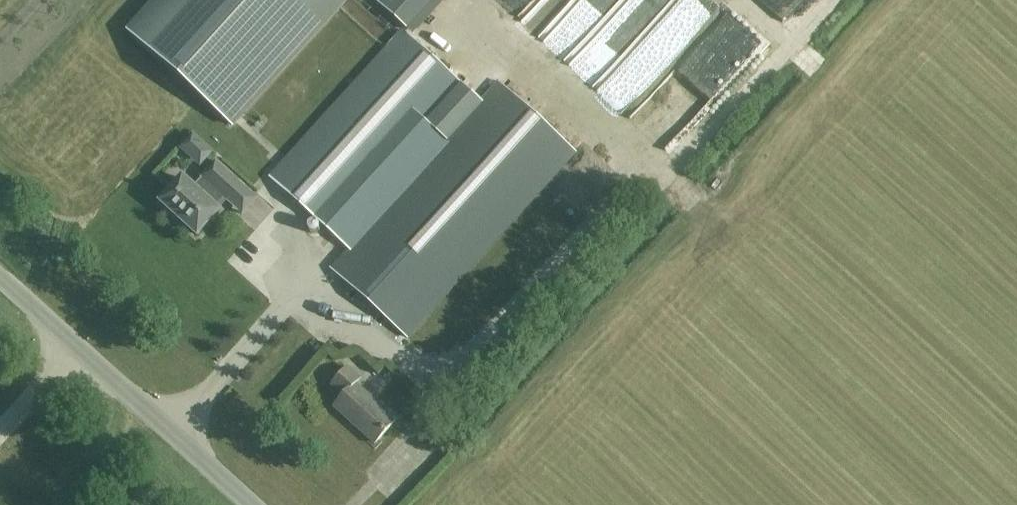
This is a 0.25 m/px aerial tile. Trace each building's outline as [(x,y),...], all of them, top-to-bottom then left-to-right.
[(345,0),(159,0),(129,32),(232,125),(345,0)] [(407,30),(433,0),(373,0),(407,30)] [(646,0),(603,0),(584,20),(608,42),(646,0)] [(798,0),(765,0),(781,17),(787,11),(798,0)] [(641,103),(674,128),(747,31),(713,6),(641,103)] [(500,83),(447,141),(427,123),(463,84),(404,31),(271,178),(277,184),(287,193),(341,242),(358,223),(356,222),(361,216),(352,207),(374,183),(393,201),(331,269),(407,337),(576,151),(500,83)] [(256,200),(257,198),(217,162),(202,178),(203,178),(194,188),(184,179),(162,202),(195,232),(198,235),(219,211),(216,208),(225,198),(242,213),(243,214),(244,213),(256,200)] [(397,420),(356,383),(361,379),(348,367),(332,385),(344,396),(334,407),(375,444),(397,420)]
